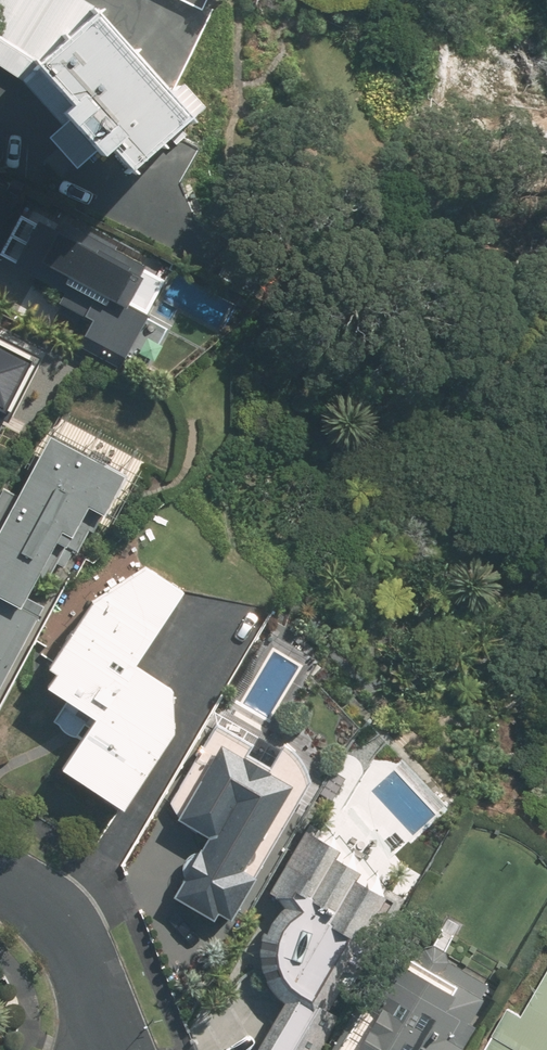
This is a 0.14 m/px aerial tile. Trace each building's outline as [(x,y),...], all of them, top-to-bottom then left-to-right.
[(27,77),(62,116),(52,124),(89,166),(98,158),(120,183),(191,122),(169,96),(158,106),(86,24),(48,0),(0,0),(0,81),(12,89),(27,77)] [(215,21),(226,0),(174,0),(215,21)] [(147,317),(169,275),(64,219),(56,234),(33,222),(15,256),(95,298),(77,332),(143,367),(165,326),(147,317)] [(8,412),(41,346),(0,326),(0,408),(8,412)] [(22,607),(56,542),(78,553),(93,525),(83,520),(89,509),(106,518),(129,475),(51,434),(19,496),(4,488),(0,496),(0,595),(22,607)] [(121,809),(175,728),(172,689),(133,663),(183,592),(146,566),(98,597),(50,665),(59,672),(50,685),(98,718),(63,771),(121,809)] [(187,872),(188,873),(175,899),(214,919),(217,913),(231,919),(254,873),(240,867),(245,855),(252,858),(293,780),(224,743),(182,821),(211,837),(206,850),(201,847),(199,851),(198,851),(197,851),(196,852),(195,852),(194,852),(193,853),(192,854),(191,854),(191,855),(190,855),(189,856),(189,857),(188,857),(188,858),(187,859),(187,860),(186,861),(186,862),(186,863),(186,864),(186,865),(186,866),(186,867),(186,868),(186,869),(186,870),(187,871),(187,872)] [(353,987),(400,909),(355,882),(360,871),(335,856),(339,848),(305,832),(273,892),(284,905),(281,907),(279,910),(277,912),(275,914),(273,917),(271,920),(269,922),(268,925),(266,928),(265,931),(264,934),(263,937),(262,940),(262,943),(261,946),(261,950),(261,953),(261,956),(261,959),(262,962),(262,966),(263,969),(264,972),(265,975),(266,978),(267,981),(269,983),(270,986),(272,989),(274,992),(276,994),(278,996),(280,999),(283,1001),(285,1003),(256,1049),(319,1049),(353,987)] [(326,1049),(460,1049),(490,994),(488,978),(465,964),(462,969),(446,960),(449,955),(413,933),(373,999),(358,991),(326,1049)] [(523,1018),(508,1010),(484,1049),(546,1049),(546,979),(523,1018)]
